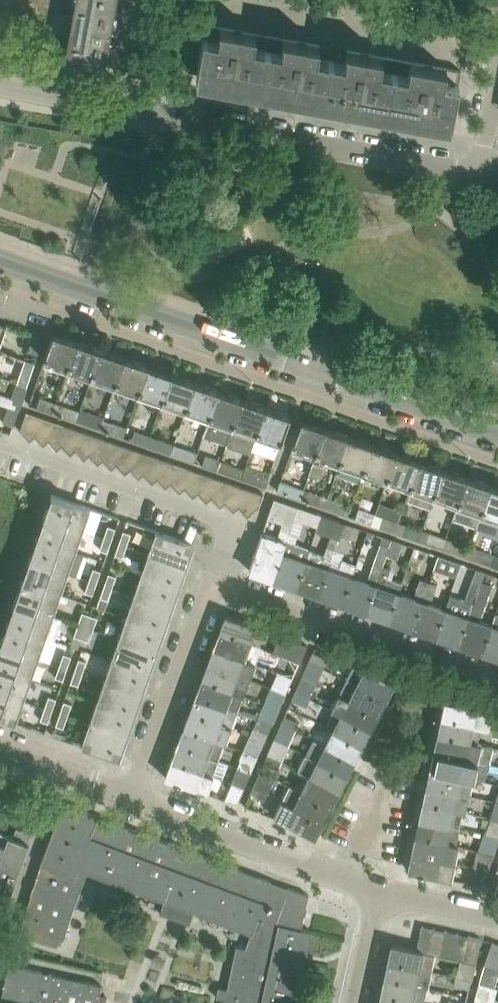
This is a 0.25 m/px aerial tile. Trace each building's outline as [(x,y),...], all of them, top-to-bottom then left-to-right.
[(9,0),(0,0),(0,16),(5,17),(9,0)] [(28,21),(32,0),(9,0),(5,17),(6,17),(28,21)] [(28,21),(47,24),(52,0),(32,0),(28,21)] [(120,0),(76,0),(66,53),(62,52),(62,54),(109,62),(120,0)] [(201,46),(196,74),(197,74),(196,80),(259,91),(269,35),(205,23),(205,25),(203,35),(201,46)] [(323,103),(324,97),(331,59),(317,57),(319,44),(269,35),(259,91),(323,103)] [(344,62),(331,59),(324,97),(323,103),(386,114),(397,58),(346,49),(344,62)] [(450,126),(451,120),(452,120),(461,70),(397,58),(386,114),(450,126)] [(42,363),(66,372),(77,340),(53,332),(42,363)] [(28,351),(37,354),(43,338),(33,335),(28,351)] [(66,372),(90,380),(101,348),(77,340),(66,372)] [(90,380),(113,388),(125,357),(101,348),(90,380)] [(113,388),(137,396),(147,364),(125,357),(113,388)] [(19,374),(29,378),(34,362),(24,358),(19,374)] [(137,396),(160,405),(171,373),(147,364),(137,396)] [(160,405),(184,413),(195,381),(171,373),(160,405)] [(184,413),(208,421),(219,389),(195,381),(184,413)] [(203,436),(226,444),(242,397),(219,389),(208,421),(203,436)] [(8,406),(18,409),(21,400),(0,393),(0,403),(8,406)] [(242,397),(226,444),(249,453),(254,437),(265,406),(242,397)] [(39,398),(36,408),(52,413),(55,404),(39,398)] [(3,421),(12,425),(18,409),(8,406),(3,421)] [(290,414),(265,406),(254,437),(279,446),(290,414)] [(64,407),(61,417),(76,422),(79,412),(64,407)] [(20,427),(19,429),(29,440),(34,435),(36,434),(35,433),(51,419),(26,411),(20,427)] [(87,414),(83,424),(99,430),(102,419),(87,414)] [(290,450),(314,458),(325,426),(301,418),(290,450)] [(43,445),(48,440),(47,439),(65,424),(51,419),(35,433),(36,434),(34,435),(43,445)] [(110,423),(107,433),(122,438),(126,428),(110,423)] [(56,449),(61,445),(60,444),(80,429),(65,424),(47,439),(48,440),(56,449)] [(325,426),(314,458),(309,474),(320,478),(325,462),(337,466),(348,434),(325,426)] [(70,454),(75,450),(74,449),(92,433),(80,429),(60,444),(61,445),(70,454)] [(131,441),(146,446),(149,437),(134,432),(131,441)] [(107,439),(92,433),(74,449),(75,450),(83,459),(89,454),(88,453),(107,439)] [(337,466),(361,474),(372,443),(348,434),(337,466)] [(97,464),(102,459),(101,458),(121,443),(107,439),(88,453),(89,454),(97,464)] [(157,440),(154,449),(170,454),(173,445),(157,440)] [(111,468),(116,464),(115,463),(135,448),(121,443),(101,458),(102,459),(111,468)] [(361,474),(385,483),(396,451),(372,443),(361,474)] [(124,473),(129,468),(128,468),(148,453),(135,448),(115,463),(116,464),(124,473)] [(182,448),(179,458),(194,463),(197,453),(182,448)] [(385,483),(408,491),(419,459),(396,451),(385,483)] [(138,478),(143,473),(142,473),(162,458),(148,453),(128,468),(129,468),(138,478)] [(202,466),(217,471),(220,462),(205,456),(202,466)] [(151,482),(157,478),(156,477),(175,462),(162,458),(142,473),(143,473),(151,482)] [(428,509),(431,499),(442,467),(419,459),(408,491),(404,501),(428,509)] [(165,487),(170,482),(169,481),(188,467),(175,462),(156,477),(157,478),(165,487)] [(240,479),(243,469),(220,462),(217,471),(240,479)] [(179,492),(184,487),(183,486),(202,472),(188,467),(169,481),(170,482),(179,492)] [(466,475),(442,467),(431,499),(455,507),(466,475)] [(268,478),(243,469),(240,479),(265,488),(268,478)] [(192,497),(198,492),(196,491),(215,477),(202,472),(183,486),(184,487),(192,497)] [(475,528),(479,516),(490,484),(466,475),(455,507),(450,520),(475,528)] [(206,501),(211,497),(210,496),(229,481),(215,477),(196,491),(198,492),(206,501)] [(219,506),(225,502),(223,501),(241,486),(229,481),(210,496),(211,497),(219,506)] [(303,490),(279,482),(276,491),(300,500),(303,490)] [(479,516),(475,528),(497,536),(497,487),(490,484),(479,516)] [(233,511),(238,506),(238,505),(255,491),(241,486),(223,501),(225,502),(233,511)] [(263,493),(255,491),(238,505),(238,506),(246,516),(259,505),(263,493)] [(43,515),(43,516),(82,529),(81,528),(88,508),(89,508),(90,507),(51,493),(50,495),(52,495),(45,515),(43,515)] [(312,494),(309,503),(323,508),(327,499),(312,494)] [(249,569),(273,578),(288,533),(291,525),(293,518),(298,506),(274,498),(267,517),(281,522),(276,537),(262,532),(255,552),(254,552),(253,556),(249,569)] [(334,501),(331,511),(346,516),(349,507),(334,501)] [(317,527),(321,514),(298,506),(293,518),(317,527)] [(355,519),(370,524),(373,515),(358,509),(355,518),(355,519)] [(82,530),(82,529),(43,516),(44,517),(37,537),(36,536),(36,537),(75,550),(74,549),(81,529),(82,530)] [(382,518),(378,527),(393,532),(397,523),(382,518)] [(319,594),(343,602),(352,575),(356,564),(341,559),(353,526),(344,523),(339,538),(335,549),(319,594)] [(107,525),(103,536),(111,539),(115,527),(107,525)] [(405,526),(401,535),(417,541),(420,531),(405,526)] [(123,530),(118,542),(126,544),(130,533),(123,530)] [(148,551),(147,552),(186,565),(185,564),(192,544),(193,545),(194,543),(155,530),(155,531),(156,532),(149,552),(148,551)] [(273,578),(296,586),(306,559),(310,548),(295,543),(297,536),(288,533),(273,578)] [(429,534),(425,543),(440,549),(444,539),(429,534)] [(310,548),(306,559),(296,586),(319,594),(335,549),(339,538),(331,535),(327,546),(325,553),(310,548)] [(107,551),(111,539),(103,536),(99,548),(107,551)] [(365,610),(381,565),(385,555),(390,539),(382,536),(373,562),(368,576),(370,577),(369,581),(352,575),(343,602),(365,610)] [(29,558),(28,558),(67,572),(76,575),(84,554),(75,550),(36,537),(36,538),(37,538),(30,558),(29,558)] [(402,543),(390,539),(385,555),(396,558),(402,543)] [(122,556),(126,544),(118,542),(114,554),(122,556)] [(453,542),(449,552),(465,557),(468,547),(453,542)] [(477,550),(473,560),(488,565),(491,555),(477,550)] [(186,566),(186,565),(147,552),(147,553),(148,553),(141,573),(140,573),(179,587),(179,586),(178,586),(185,566),(186,566)] [(437,555),(433,568),(455,576),(459,563),(437,555)] [(491,555),(488,565),(497,568),(497,557),(491,555)] [(67,572),(28,558),(28,559),(29,559),(22,579),(21,579),(60,593),(60,592),(59,592),(66,572),(67,572)] [(365,610),(389,618),(398,591),(401,583),(386,577),(389,568),(381,565),(365,610)] [(93,567),(88,579),(96,582),(100,570),(93,567)] [(435,634),(458,642),(480,581),(483,571),(476,568),(464,601),(449,596),(444,608),(435,634)] [(108,572),(104,584),(111,587),(116,575),(108,572)] [(133,594),(171,608),(172,607),(171,607),(178,587),(179,587),(140,573),(140,574),(141,574),(134,594),(133,594)] [(389,618),(412,626),(427,581),(419,578),(414,592),(416,593),(415,597),(398,591),(389,618)] [(14,600),(14,601),(52,614),(53,614),(52,613),(59,593),(60,594),(60,593),(21,579),(21,580),(22,581),(15,601),(14,600)] [(92,594),(96,582),(88,579),(84,591),(92,594)] [(412,626),(435,634),(444,608),(427,602),(428,597),(431,598),(435,584),(427,581),(412,626)] [(458,642),(481,651),(491,624),(479,620),(492,585),(480,581),(458,642)] [(107,599),(111,587),(104,584),(100,596),(107,599)] [(171,609),(171,608),(133,594),(132,595),(134,595),(127,616),(125,615),(125,616),(164,629),(163,628),(170,608),(171,609)] [(6,621),(6,622),(45,636),(54,639),(61,617),(52,614),(14,601),(13,601),(14,602),(7,622),(6,621)] [(77,623),(85,626),(89,614),(82,611),(77,623)] [(497,656),(497,614),(494,613),(491,624),(481,651),(497,656)] [(89,614),(85,626),(93,628),(97,617),(89,614)] [(226,614),(220,631),(259,645),(260,646),(261,645),(259,645),(265,628),(226,614)] [(118,637),(157,651),(157,650),(156,650),(163,630),(164,630),(164,629),(125,616),(126,617),(119,637),(118,637)] [(38,657),(38,656),(37,656),(44,636),(45,636),(6,622),(6,623),(7,623),(0,643),(0,644),(38,657)] [(81,638),(85,626),(77,623),(73,635),(81,638)] [(89,640),(93,628),(85,626),(81,638),(89,640)] [(254,663),(260,646),(259,645),(220,631),(213,648),(254,663)] [(280,653),(284,655),(299,661),(307,644),(279,634),(273,650),(280,653)] [(156,651),(157,651),(118,637),(118,638),(119,638),(112,658),(111,658),(110,658),(149,672),(149,671),(148,671),(155,651),(156,651)] [(38,657),(0,644),(0,668),(30,678),(29,677),(36,657),(37,658),(38,657)] [(213,648),(208,663),(238,674),(248,678),(254,663),(213,648)] [(312,651),(309,659),(324,665),(327,658),(312,651)] [(59,664),(67,667),(71,655),(63,652),(59,664)] [(284,655),(281,663),(295,669),(299,661),(284,655)] [(86,660),(78,658),(74,670),(82,672),(86,660)] [(103,679),(103,680),(142,693),(141,692),(148,672),(149,673),(149,672),(110,658),(110,659),(111,659),(104,679),(103,679)] [(317,682),(324,665),(309,659),(302,675),(315,681),(317,682)] [(355,662),(347,677),(385,697),(393,682),(355,662)] [(248,678),(238,674),(208,663),(201,679),(242,694),(248,678)] [(62,679),(67,667),(59,664),(55,676),(62,679)] [(23,700),(23,699),(22,698),(29,678),(30,679),(30,678),(0,668),(0,692),(23,700)] [(78,684),(82,672),(74,670),(70,681),(78,684)] [(285,694),(292,677),(278,672),(271,687),(285,694)] [(309,697),(315,681),(302,675),(295,690),(309,697)] [(339,692),(377,713),(385,697),(347,677),(339,692)] [(239,703),(242,694),(201,679),(195,695),(236,710),(239,703)] [(142,694),(142,693),(103,680),(104,681),(97,701),(96,700),(96,701),(134,715),(135,714),(134,714),(141,694),(142,694)] [(271,687),(264,703),(278,708),(285,694),(271,687)] [(309,697),(295,690),(291,699),(306,705),(309,697)] [(23,700),(0,692),(0,716),(15,722),(16,720),(15,720),(22,700),(23,700)] [(339,692),(333,703),(331,708),(335,710),(369,728),(377,713),(339,692)] [(44,707),(52,710),(56,698),(48,695),(44,707)] [(230,727),(236,710),(195,695),(190,711),(230,727)] [(71,703),(63,700),(59,712),(67,715),(71,703)] [(489,727),(492,710),(460,703),(445,700),(441,716),(489,727)] [(88,722),(127,736),(127,735),(126,735),(133,715),(134,715),(96,701),(95,702),(96,702),(89,722),(88,722)] [(264,703),(257,718),(271,724),(278,708),(264,703)] [(47,721),(52,710),(44,707),(40,719),(47,721)] [(335,710),(327,725),(333,728),(362,742),(369,728),(335,710)] [(224,743),(225,743),(230,728),(230,727),(190,711),(184,727),(224,743)] [(63,727),(67,715),(59,712),(55,724),(63,727)] [(281,722),(296,729),(299,721),(284,714),(281,722)] [(441,716),(438,734),(477,742),(481,725),(441,716)] [(257,718),(250,735),(264,740),(271,724),(257,718)] [(127,736),(88,722),(88,723),(89,723),(82,743),(81,743),(81,744),(119,758),(120,757),(119,756),(126,736),(127,736)] [(281,722),(274,738),(289,745),(296,729),(281,722)] [(184,727),(177,744),(218,759),(225,743),(224,743),(184,727)] [(333,728),(325,744),(354,758),(362,742),(333,728)] [(438,734),(434,751),(477,760),(489,763),(493,746),(477,742),(438,734)] [(264,740),(250,735),(243,749),(257,756),(264,740)] [(274,738),(267,753),(283,761),(289,745),(274,738)] [(314,738),(306,753),(346,774),(354,758),(325,744),(314,738)] [(218,759),(177,744),(171,760),(206,772),(210,773),(213,775),(218,759)] [(243,749),(239,757),(240,758),(254,764),(257,756),(243,749)] [(434,751),(430,768),(473,778),(477,760),(434,751)] [(279,769),(283,761),(267,753),(263,762),(279,769)] [(298,768),(309,774),(338,789),(346,774),(306,753),(298,768)] [(206,792),(213,775),(210,773),(206,772),(171,760),(165,777),(175,780),(174,781),(180,783),(180,782),(206,792)] [(237,767),(231,782),(243,787),(250,772),(237,767)] [(430,768),(426,784),(469,793),(473,778),(430,768)] [(260,769),(253,785),(268,792),(276,777),(260,769)] [(330,804),(338,789),(309,774),(302,790),(330,804)] [(237,803),(243,787),(231,782),(224,798),(237,803)] [(290,784),(282,799),(322,820),(330,804),(302,790),(290,784)] [(426,784),(423,801),(462,811),(466,811),(469,793),(426,784)] [(264,800),(268,792),(253,785),(249,794),(264,800)] [(274,816),(285,821),(314,836),(322,820),(282,799),(273,815),(274,816)] [(495,799),(489,816),(497,819),(497,800),(495,799)] [(419,817),(458,826),(459,826),(462,811),(423,801),(419,817)] [(295,991),(298,991),(295,990),(302,961),(304,961),(305,960),(302,960),(309,931),(311,931),(311,930),(301,928),(308,894),(287,886),(286,890),(270,884),(271,880),(63,802),(40,864),(21,925),(64,938),(88,869),(250,930),(245,944),(236,945),(223,1002),(293,1002),(295,991)] [(484,832),(497,837),(497,819),(489,816),(484,832)] [(419,817),(416,834),(454,843),(458,826),(419,817)] [(2,912),(29,841),(27,841),(31,832),(16,827),(15,828),(17,829),(15,836),(0,831),(0,911),(2,912)] [(497,840),(497,837),(484,832),(481,841),(496,847),(497,840)] [(416,834),(412,852),(455,861),(458,844),(454,843),(416,834)] [(474,866),(476,867),(488,870),(493,854),(478,849),(474,866)] [(451,879),(455,861),(412,852),(408,870),(418,872),(418,873),(423,874),(424,873),(451,879)] [(482,885),(488,870),(476,867),(471,883),(482,885)] [(421,925),(416,948),(428,952),(434,928),(421,925)] [(434,928),(428,952),(434,953),(440,954),(445,930),(434,928)] [(445,930),(440,954),(452,957),(457,933),(445,930)] [(457,933),(452,957),(460,959),(463,960),(469,935),(457,933)] [(469,935),(463,960),(476,962),(481,938),(469,935)] [(484,964),(495,968),(497,960),(497,943),(492,941),(484,964)] [(392,943),(388,961),(419,968),(430,971),(434,953),(428,952),(416,948),(392,943)] [(476,962),(463,960),(460,959),(455,977),(471,980),(476,962)] [(430,971),(419,968),(388,961),(384,978),(426,988),(430,971)] [(9,964),(1,999),(0,999),(0,1002),(98,1002),(102,983),(9,964)] [(479,982),(495,988),(497,980),(497,969),(495,968),(484,964),(479,982)] [(429,985),(439,987),(442,970),(431,969),(429,985)] [(455,977),(453,984),(469,988),(471,980),(455,977)] [(380,994),(417,1002),(423,1002),(426,988),(384,978),(380,994)] [(474,998),(488,1002),(490,1002),(495,988),(479,982),(474,998)] [(380,994),(378,1002),(417,1002),(380,994)]
